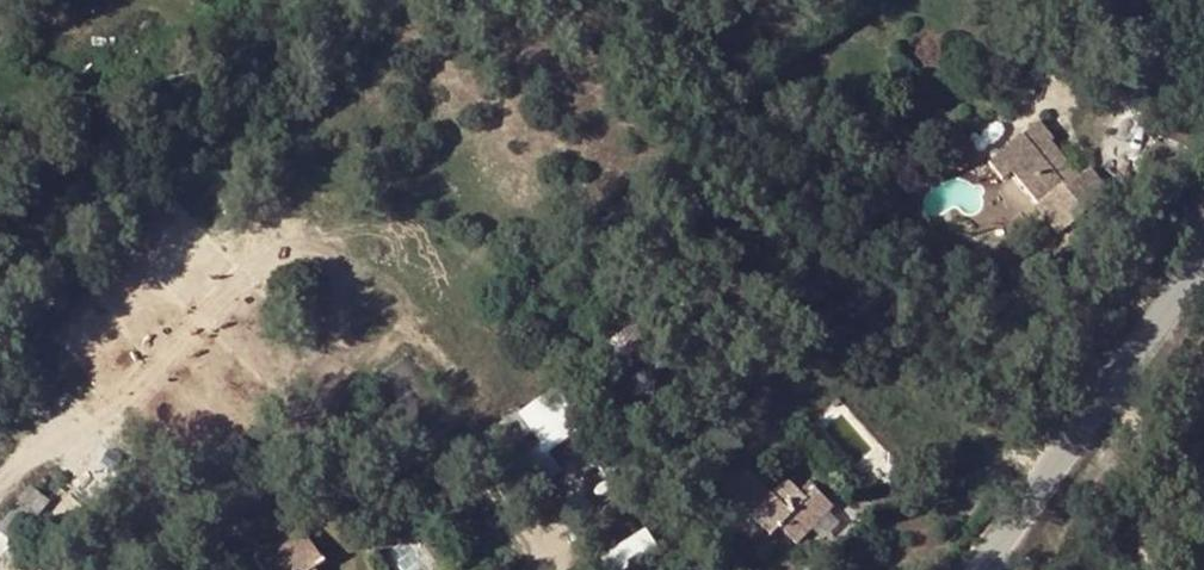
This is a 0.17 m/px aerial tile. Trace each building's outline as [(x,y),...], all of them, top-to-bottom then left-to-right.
[(1029,207),(1049,233),(1094,197),(1051,143),(1054,138),(1039,119),(988,162),(1001,178),(1011,170),(1036,202),(1029,207)] [(535,452),(572,437),(553,391),(516,406),(535,452)] [(816,515),(826,503),(814,491),(805,498),(798,491),(785,478),(770,495),(761,486),(741,509),(771,534),(779,526),(796,544),(820,518),(816,515)] [(805,498),(814,491),(806,482),(798,491),(805,498)] [(816,515),(820,518),(831,508),(826,503),(816,515)] [(26,514),(14,505),(0,522),(0,545),(26,514)] [(310,569),(321,562),(297,528),(254,559),(262,569),(311,569),(310,569)] [(602,559),(609,569),(628,569),(659,551),(647,531),(602,559)]
